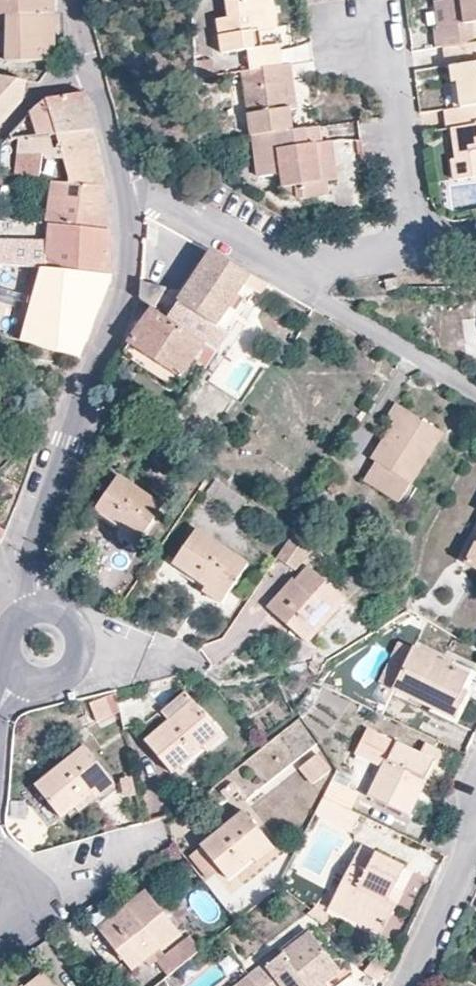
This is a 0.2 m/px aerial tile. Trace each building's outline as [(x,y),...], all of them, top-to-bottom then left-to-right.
[(54,0),(0,0),(0,16),(7,16),(7,13),(54,12),(54,0)] [(282,66),(279,45),(260,47),(257,31),(256,21),(264,20),(261,0),(224,0),(227,18),(215,20),(220,54),(246,50),(250,71),(282,66)] [(257,31),(276,27),(272,0),(261,0),(264,20),(256,21),(257,31)] [(443,1),(446,27),(437,28),(433,28),(435,48),(443,47),(475,43),(475,0),(443,0),(443,1)] [(446,27),(443,1),(433,2),(437,28),(446,27)] [(54,61),(54,12),(7,13),(7,16),(8,63),(54,61)] [(443,47),(446,68),(448,68),(455,67),(457,84),(460,107),(475,105),(475,43),(443,47)] [(250,71),(241,73),(250,135),(293,129),(290,110),(286,82),(294,81),(291,64),(282,66),(250,71)] [(455,67),(448,68),(451,84),(457,84),(455,67)] [(26,80),(0,75),(0,125),(24,101),(26,80)] [(286,82),(290,110),(298,109),(294,81),(286,82)] [(86,93),(45,100),(29,113),(37,136),(92,129),(89,112),(86,93)] [(460,107),(443,109),(446,129),(450,129),(455,160),(450,161),(454,180),(475,177),(475,105),(460,107)] [(293,129),(250,135),(257,179),(279,176),(281,188),(321,182),(319,168),(324,167),(321,143),(319,125),(293,129)] [(22,138),(14,177),(40,180),(44,157),(64,159),(71,183),(104,186),(99,158),(92,129),(37,136),(22,138)] [(332,142),(321,143),(324,167),(319,168),(321,182),(325,182),(338,180),(332,142)] [(106,192),(104,186),(71,183),(52,181),(44,222),(50,223),(109,230),(109,223),(108,212),(106,192)] [(321,182),(281,188),(282,190),(299,200),(327,195),(325,182),(321,182)] [(111,262),(109,230),(50,223),(45,269),(112,276),(111,262)] [(30,267),(31,241),(0,240),(0,264),(30,267)] [(250,276),(211,251),(168,319),(206,344),(243,288),(250,276)] [(94,324),(112,276),(45,269),(31,320),(32,329),(33,332),(35,335),(77,347),(83,344),(85,342),(87,339),(89,336),(94,324)] [(253,294),(263,281),(252,274),(250,276),(243,288),(253,294)] [(141,281),(139,299),(153,308),(166,288),(141,281)] [(168,319),(153,308),(129,344),(182,380),(196,359),(205,366),(215,351),(206,344),(168,319)] [(85,346),(89,336),(87,339),(85,342),(83,344),(77,347),(35,335),(33,332),(32,329),(31,320),(25,342),(80,360),(85,346)] [(175,389),(182,380),(129,344),(122,353),(175,389)] [(443,433),(395,402),(387,416),(394,421),(371,459),(375,461),(363,479),(398,501),(443,433)] [(163,505),(118,474),(95,509),(121,526),(118,531),(136,544),(163,505)] [(247,563),(196,528),(174,562),(206,585),(203,590),(221,602),(247,563)] [(312,544),(294,532),(276,558),(295,571),(312,544)] [(475,542),(465,563),(475,568),(475,542)] [(309,566),(297,579),(298,582),(294,588),(289,583),(269,606),(308,642),(346,599),(309,566)] [(298,582),(297,579),(293,577),(288,582),(289,583),(294,588),(298,582)] [(413,646),(393,687),(454,716),(475,673),(475,671),(473,669),(470,674),(413,646)] [(185,691),(161,711),(168,720),(146,740),(173,772),(203,746),(206,750),(224,735),(185,691)] [(116,692),(90,703),(97,721),(119,712),(116,692)] [(308,727),(332,733),(338,707),(315,701),(308,727)] [(382,714),(373,709),(367,726),(377,731),(382,714)] [(377,731),(367,726),(355,751),(383,765),(369,795),(406,813),(421,784),(433,759),(420,752),(377,731)] [(250,760),(263,780),(291,760),(277,741),(250,760)] [(425,742),(420,752),(433,759),(421,784),(432,790),(450,754),(425,742)] [(83,745),(35,785),(62,817),(92,793),(96,797),(113,783),(83,745)] [(329,769),(317,753),(301,767),(313,782),(329,769)] [(362,793),(335,780),(327,796),(353,809),(362,793)] [(231,781),(220,790),(227,798),(238,789),(231,781)] [(353,835),(364,814),(353,809),(327,796),(316,817),(353,835)] [(245,811),(202,845),(220,868),(227,877),(253,857),(256,861),(274,847),(245,811)] [(220,868),(202,845),(190,856),(207,879),(220,868)] [(387,899),(393,887),(404,866),(361,846),(336,894),(366,909),(360,921),(381,931),(396,904),(387,899)] [(403,893),(393,887),(387,899),(396,904),(403,893)] [(145,890),(127,904),(130,908),(124,912),(121,909),(99,927),(132,969),(160,948),(163,950),(181,935),(145,890)] [(366,909),(336,894),(330,905),(360,921),(366,909)] [(130,908),(127,904),(121,909),(124,912),(130,908)] [(318,914),(312,909),(308,913),(314,918),(318,914)] [(318,914),(327,920),(330,915),(322,909),(318,914)] [(248,974),(257,985),(319,985),(325,981),(339,969),(309,932),(266,965),(263,963),(248,974)] [(382,984),(390,968),(373,955),(365,970),(382,984)] [(26,985),(55,985),(43,971),(26,985)] [(248,974),(233,985),(257,985),(248,974)]
